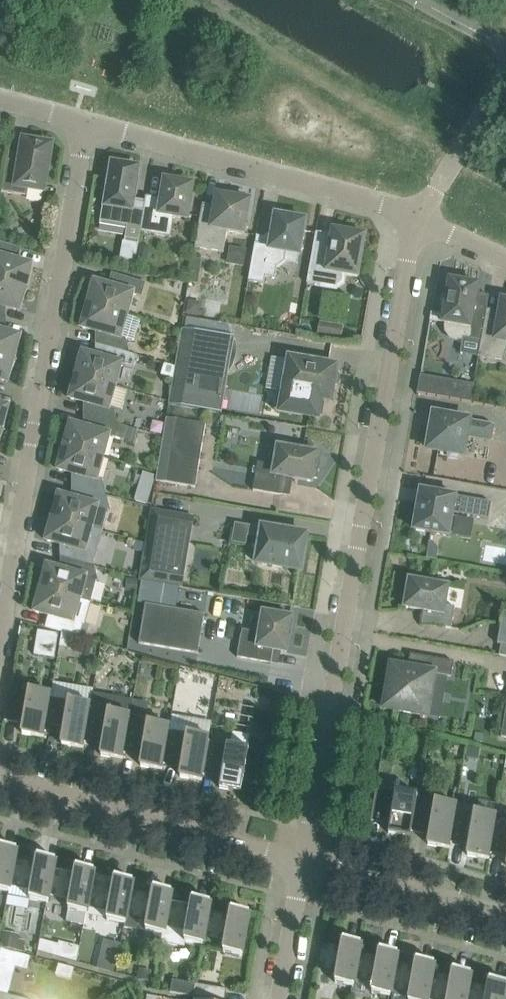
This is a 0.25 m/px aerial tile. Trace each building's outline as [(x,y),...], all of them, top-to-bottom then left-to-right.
[(20,161),(7,159),(2,191),(26,195),(28,188),(44,191),(47,173),(52,168),(49,161),(52,145),(53,146),(53,144),(50,144),(45,139),(38,142),(22,139),(22,141),(23,141),(20,161)] [(104,200),(100,223),(101,224),(102,220),(127,224),(121,261),(135,264),(141,231),(146,203),(133,201),(138,168),(113,164),(106,204),(104,204),(105,200),(104,200)] [(97,178),(95,192),(103,193),(105,179),(97,178)] [(161,198),(147,196),(146,203),(141,231),(170,236),(174,216),(188,218),(194,183),(164,179),(161,198)] [(195,247),(224,252),(228,230),(245,233),(250,200),(245,199),(246,194),(233,192),(233,197),(217,194),(215,206),(203,203),(201,216),(195,247)] [(255,243),(248,280),(264,283),(266,276),(275,277),(277,268),(277,267),(285,261),(287,252),(300,254),(300,250),(304,248),(302,244),(306,219),(300,218),(298,215),(295,213),(291,212),(288,212),(284,213),(281,215),(275,214),(272,233),(270,245),(255,243)] [(358,276),(366,234),(333,229),(331,238),(317,236),(317,232),(316,232),(307,283),(322,286),(336,288),(344,283),(345,274),(358,276)] [(29,288),(28,287),(32,266),(32,264),(31,264),(17,261),(17,259),(13,258),(16,247),(0,242),(0,280),(29,288)] [(228,245),(225,263),(242,266),(245,248),(228,245)] [(139,255),(138,263),(147,265),(147,262),(143,255),(139,255)] [(85,303),(127,315),(133,294),(142,296),(146,283),(118,274),(114,285),(110,284),(109,286),(96,282),(96,281),(95,281),(94,283),(86,303),(85,303)] [(443,296),(442,304),(444,308),(444,313),(442,322),(447,323),(446,327),(446,331),(451,337),(454,339),(463,341),(461,353),(479,356),(487,309),(489,296),(477,294),(478,284),(450,279),(447,293),(443,296)] [(4,308),(4,306),(7,307),(18,310),(18,311),(19,311),(20,309),(28,288),(29,289),(29,288),(0,280),(0,307),(4,308)] [(481,340),(479,356),(503,361),(505,352),(505,300),(503,300),(500,311),(487,309),(481,340)] [(98,344),(105,346),(130,353),(126,338),(121,336),(127,315),(85,303),(85,304),(86,304),(83,326),(82,328),(83,328),(83,327),(97,331),(97,333),(101,334),(98,344)] [(17,359),(18,359),(16,358),(20,337),(20,335),(19,334),(19,335),(7,332),(5,332),(6,330),(1,329),(4,318),(0,317),(0,355),(17,359)] [(334,322),(332,335),(341,337),(344,324),(334,322)] [(173,378),(169,404),(221,413),(235,337),(182,328),(175,366),(173,378)] [(73,374),(116,386),(115,385),(121,365),(134,368),(138,355),(130,353),(105,346),(103,356),(98,355),(98,357),(96,356),(84,353),(84,352),(83,352),(83,354),(74,374),(73,374)] [(6,381),(6,382),(7,382),(8,380),(16,360),(17,360),(17,359),(0,355),(0,379),(6,381)] [(273,357),(267,389),(278,391),(275,409),(310,416),(318,417),(321,399),(326,400),(329,401),(331,401),(331,398),(332,392),(333,386),(337,385),(339,381),(340,378),(339,374),(336,371),(337,366),(291,358),(291,356),(290,356),(289,360),(273,357)] [(165,363),(162,375),(173,378),(175,366),(165,363)] [(86,415),(93,417),(118,424),(114,409),(109,407),(115,387),(116,387),(116,386),(73,374),(73,375),(74,375),(71,397),(70,399),(71,399),(72,398),(85,402),(85,404),(89,405),(86,415)] [(421,374),(418,391),(471,400),(474,383),(421,374)] [(6,430),(5,429),(8,408),(8,406),(7,405),(7,406),(0,404),(0,429),(6,430)] [(460,454),(463,455),(467,435),(490,439),(493,423),(434,413),(428,449),(449,452),(450,456),(458,458),(460,454)] [(61,445),(104,457),(105,457),(103,456),(109,436),(124,440),(126,434),(128,426),(118,424),(93,417),(91,427),(87,426),(86,428),(85,427),(72,424),(72,423),(71,423),(71,425),(62,445),(61,445)] [(206,424),(167,417),(156,481),(196,487),(206,424)] [(126,434),(124,440),(133,442),(137,429),(128,426),(126,434)] [(74,486),(82,488),(107,495),(103,480),(97,478),(103,458),(104,458),(104,457),(61,445),(61,446),(62,446),(59,468),(58,470),(59,470),(60,469),(73,473),(73,475),(77,476),(74,486)] [(321,458),(317,457),(317,453),(278,446),(275,465),(258,462),(253,490),(280,495),(284,476),(312,481),(313,477),(317,478),(319,471),(320,469),(319,469),(321,458)] [(138,487),(134,500),(148,504),(151,491),(138,487)] [(107,495),(82,488),(79,498),(75,497),(74,499),(60,495),(61,494),(59,494),(59,496),(51,516),(49,516),(93,528),(103,531),(108,510),(110,510),(107,495)] [(414,529),(449,536),(453,513),(491,520),(494,502),(421,490),(414,529)] [(139,580),(179,587),(191,515),(151,508),(145,543),(144,549),(144,552),(141,572),(139,580)] [(103,531),(93,528),(49,516),(49,517),(50,517),(47,539),(46,541),(48,541),(48,540),(62,544),(61,546),(65,547),(63,557),(70,559),(95,566),(93,558),(95,559),(103,531)] [(262,527),(262,528),(248,525),(247,535),(260,537),(256,563),(301,570),(307,534),(262,527)] [(136,540),(134,550),(144,552),(144,549),(145,543),(136,540)] [(38,587),(37,587),(91,602),(97,581),(99,581),(95,566),(70,559),(67,569),(63,568),(62,570),(48,566),(49,565),(48,565),(47,567),(39,587),(38,587)] [(128,579),(128,591),(137,591),(137,579),(128,579)] [(404,607),(433,612),(431,624),(451,628),(455,606),(445,605),(449,586),(415,580),(409,579),(404,607)] [(85,623),(91,602),(37,587),(37,588),(39,588),(35,610),(35,612),(36,612),(36,611),(50,615),(49,617),(54,618),(51,629),(62,632),(77,636),(79,637),(83,623),(85,623)] [(139,643),(198,653),(204,614),(145,604),(139,643)] [(259,632),(242,629),(237,657),(271,663),(273,650),(287,652),(293,617),(263,611),(259,632)] [(503,611),(497,643),(501,644),(499,655),(505,656),(505,611),(503,611)] [(62,632),(60,646),(75,649),(77,636),(62,632)] [(427,716),(434,673),(451,676),(454,661),(410,654),(408,667),(391,664),(388,681),(387,681),(387,682),(389,682),(387,690),(386,690),(385,691),(387,691),(384,708),(427,716)] [(221,678),(219,692),(233,694),(235,680),(221,678)] [(51,694),(45,731),(63,734),(61,744),(83,748),(84,742),(93,693),(93,689),(53,682),(51,694)] [(10,686),(4,720),(7,720),(24,723),(22,733),(44,737),(45,731),(51,694),(10,686)] [(133,700),(93,693),(84,742),(86,742),(103,745),(101,755),(122,758),(129,719),(130,719),(133,700)] [(169,726),(130,719),(129,719),(122,758),(123,759),(124,753),(125,753),(142,756),(141,766),(162,769),(169,726)] [(170,726),(169,726),(162,769),(164,763),(165,764),(182,767),(180,776),(201,780),(209,737),(169,730),(170,726)] [(209,741),(203,774),(204,775),(221,777),(219,787),(241,791),(243,781),(248,782),(263,785),(270,741),(249,737),(247,747),(231,745),(209,741)] [(468,745),(466,754),(477,755),(478,747),(468,745)] [(376,787),(370,820),(373,821),(390,824),(388,833),(410,837),(411,831),(417,798),(418,794),(417,794),(376,787)] [(417,798),(411,831),(413,832),(429,834),(428,844),(449,848),(450,848),(451,842),(456,809),(457,805),(417,798)] [(456,809),(451,842),(452,842),(469,845),(467,855),(489,859),(490,853),(496,819),(497,816),(476,812),(456,809)] [(490,853),(492,853),(505,856),(505,821),(496,819),(490,853)] [(8,892),(16,848),(15,848),(0,845),(0,890),(8,892)] [(54,858),(39,855),(37,855),(37,857),(36,862),(15,858),(17,848),(16,848),(8,892),(9,892),(10,885),(31,889),(30,899),(47,902),(55,858),(54,858)] [(55,858),(47,902),(48,902),(49,896),(70,900),(66,921),(84,925),(93,869),(92,869),(76,866),(76,867),(75,872),(54,868),(55,858)] [(92,879),(87,906),(88,907),(109,910),(107,920),(125,924),(131,890),(133,880),(131,879),(116,877),(115,876),(115,878),(114,883),(92,879)] [(125,924),(125,927),(146,931),(144,940),(162,943),(169,900),(170,900),(172,890),(170,890),(155,887),(154,887),(153,889),(152,894),(131,890),(125,924)] [(170,900),(169,900),(162,943),(185,947),(186,942),(202,945),(210,901),(209,900),(193,898),(192,898),(192,899),(191,904),(170,900)] [(210,901),(202,945),(203,945),(204,938),(225,942),(223,952),(241,955),(249,911),(247,911),(232,908),(231,908),(231,910),(230,915),(209,911),(210,901)] [(0,943),(0,947),(22,951),(24,940),(18,939),(1,936),(0,943)] [(40,939),(38,951),(52,955),(55,943),(40,939)] [(335,983),(353,986),(354,979),(359,952),(361,942),(359,942),(344,939),(343,939),(343,940),(342,945),(321,942),(316,969),(337,973),(335,983)] [(359,952),(354,979),(355,980),(374,983),(372,993),(389,996),(390,996),(391,990),(396,962),(398,952),(397,952),(396,952),(381,949),(380,949),(379,951),(378,955),(359,952)] [(101,956),(98,967),(113,971),(116,960),(101,956)] [(391,990),(410,993),(409,998),(428,998),(433,972),(434,962),(432,962),(417,959),(416,959),(416,961),(415,965),(396,962),(391,990)] [(138,969),(136,977),(149,980),(151,971),(138,969)] [(428,998),(466,998),(469,982),(471,972),(470,972),(469,972),(454,969),(453,969),(453,971),(452,975),(433,972),(428,998)] [(193,996),(195,983),(172,979),(170,992),(193,996)] [(466,998),(505,998),(505,992),(505,991),(505,982),(491,979),(490,979),(489,981),(488,986),(469,982),(466,998)] [(193,996),(211,998),(225,998),(227,989),(195,983),(193,996)]
